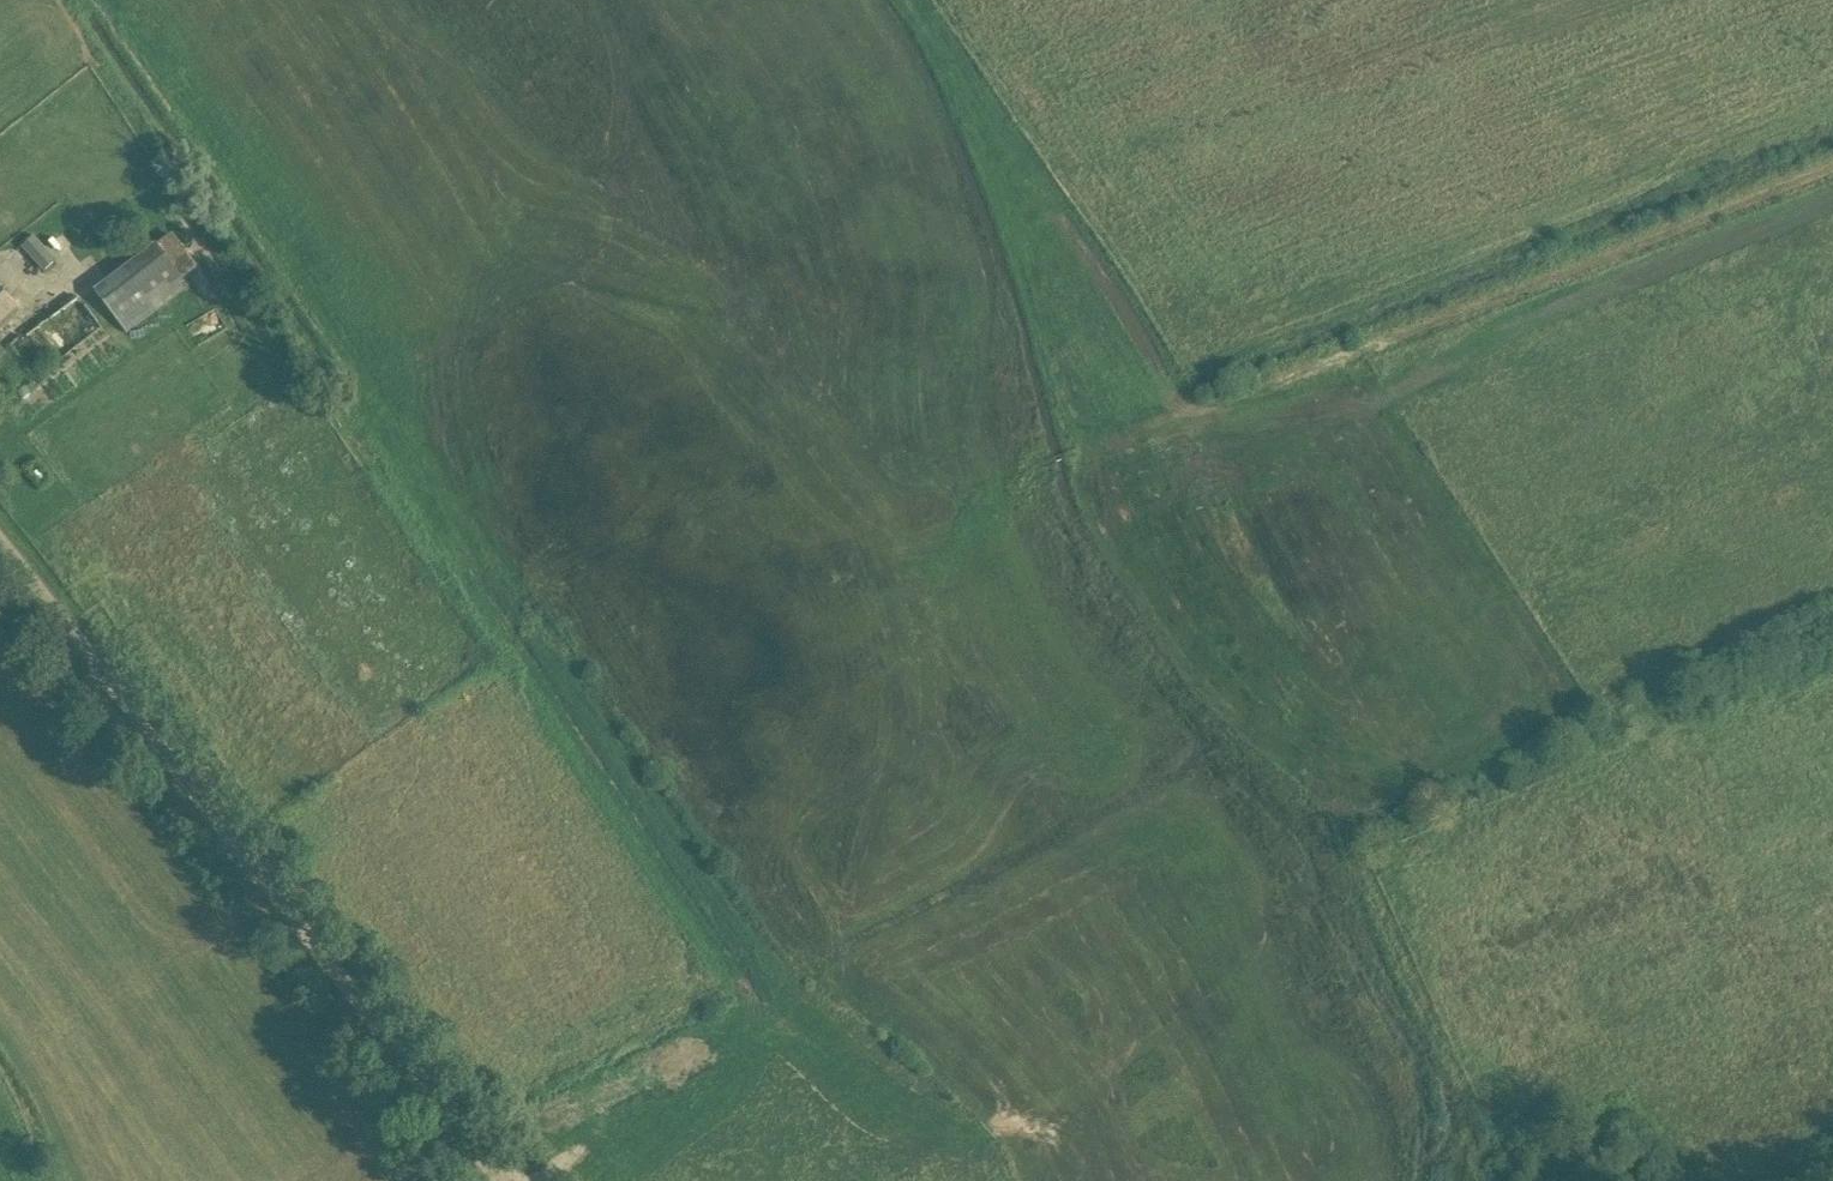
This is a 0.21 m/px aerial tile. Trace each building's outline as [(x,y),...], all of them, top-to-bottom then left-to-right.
[(172,232),(157,244),(155,242),(95,289),(129,332),(189,286),(183,278),(198,267),(172,232)] [(56,259),(34,234),(21,245),(44,270),(56,259)] [(0,286),(0,376),(16,393),(103,325),(80,295),(10,348),(2,340),(5,337),(0,332),(23,311),(0,286)]
